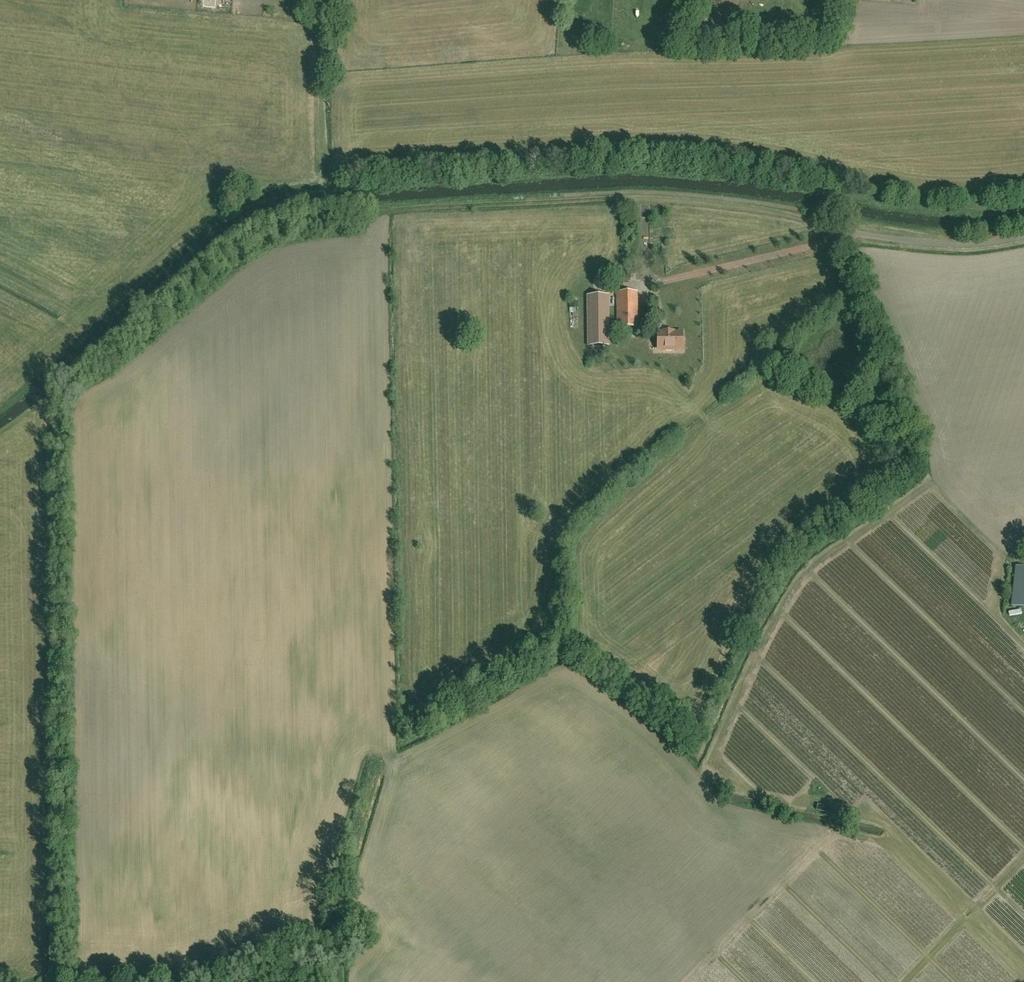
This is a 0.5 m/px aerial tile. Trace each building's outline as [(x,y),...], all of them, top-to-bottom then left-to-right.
[(617,327),(638,327),(637,292),(617,292),(617,327)] [(609,346),(608,295),(587,295),(588,346),(609,346)] [(663,332),(663,333),(658,333),(658,349),(664,349),(666,351),(672,350),(673,349),(682,349),(682,344),(683,343),(683,339),(682,338),(682,333),(673,333),(673,332),(663,332)] [(1023,608),(1023,567),(1016,566),(1012,607),(1023,608)]
